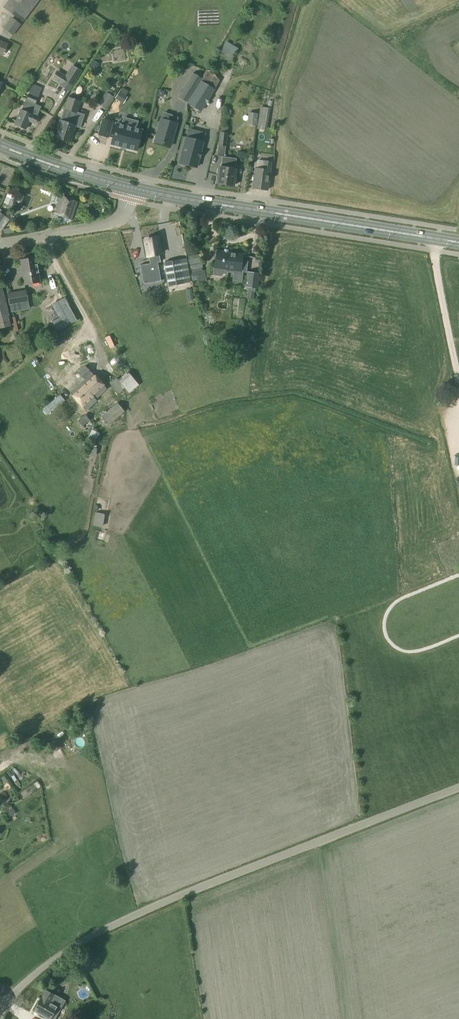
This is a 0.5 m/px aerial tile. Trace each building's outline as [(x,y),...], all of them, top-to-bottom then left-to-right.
[(3,8),(22,23),(39,0),(9,0),(3,8)] [(11,19),(3,29),(12,36),(19,26),(11,19)] [(234,55),(240,43),(229,37),(222,49),(234,55)] [(99,64),(93,60),(90,66),(95,69),(99,64)] [(65,77),(60,84),(59,86),(68,92),(79,74),(70,69),(65,77)] [(193,74),(178,97),(186,102),(201,78),(193,74)] [(202,81),(188,103),(203,112),(216,90),(202,81)] [(41,89),(32,85),(25,101),(21,111),(20,111),(14,125),(26,129),(29,122),(34,124),(37,117),(36,117),(41,107),(35,105),(41,89)] [(105,91),(97,103),(106,109),(113,97),(105,91)] [(115,99),(123,104),(126,98),(125,97),(119,93),(115,99)] [(80,102),(67,97),(62,115),(61,115),(59,121),(59,120),(56,129),(58,130),(55,138),(61,140),(61,142),(66,143),(67,142),(68,142),(72,133),(74,132),(75,128),(73,127),(74,126),(70,124),(73,113),(76,113),(80,102)] [(259,108),(256,129),(265,131),(265,125),(267,125),(268,109),(259,108)] [(175,124),(177,118),(172,117),(170,122),(160,119),(154,142),(170,147),(176,124),(175,124)] [(102,120),(98,135),(108,138),(112,122),(102,120)] [(116,124),(110,144),(136,151),(141,130),(135,129),(137,122),(130,120),(128,127),(116,124)] [(226,133),(219,133),(217,146),(224,146),(226,133)] [(201,153),(200,153),(203,142),(185,138),(179,163),(196,168),(198,158),(199,158),(201,153)] [(223,158),(223,162),(221,162),(221,168),(219,167),(218,169),(217,169),(216,174),(218,174),(217,184),(233,186),(233,185),(235,185),(236,179),(234,178),(235,169),(235,164),(232,163),(232,159),(223,158)] [(254,168),(252,188),(267,190),(270,170),(269,170),(270,162),(263,161),(262,169),(254,168)] [(7,193),(3,203),(11,206),(15,197),(7,193)] [(77,202),(59,196),(54,214),(71,220),(77,202)] [(12,227),(2,229),(4,235),(13,233),(12,227)] [(150,256),(152,264),(160,263),(158,255),(159,255),(157,238),(145,240),(148,257),(150,256)] [(216,251),(214,268),(213,274),(214,276),(221,277),(223,275),(227,275),(227,273),(233,274),(232,281),(241,283),(243,272),(240,272),(242,255),(216,251)] [(200,254),(187,256),(189,264),(201,262),(200,254)] [(35,258),(19,261),(24,285),(39,282),(38,274),(41,274),(40,265),(36,265),(35,258)] [(183,283),(179,260),(163,263),(168,286),(183,283)] [(197,281),(206,279),(204,271),(196,272),(197,281)] [(245,287),(256,289),(258,274),(247,273),(245,287)] [(9,326),(7,316),(8,316),(2,289),(0,289),(0,329),(9,326)] [(25,291),(7,294),(9,305),(27,302),(25,291)] [(79,322),(67,300),(55,307),(62,320),(56,324),(61,332),(77,323),(79,322)] [(165,326),(159,329),(163,338),(169,335),(165,326)] [(117,370),(125,364),(117,355),(109,361),(117,370)] [(93,402),(104,390),(106,389),(85,367),(78,374),(84,379),(70,392),(85,411),(94,403),(93,402)] [(117,394),(124,388),(116,378),(109,384),(117,394)] [(153,394),(140,400),(142,406),(155,401),(153,394)] [(124,411),(117,403),(101,417),(108,425),(124,411)] [(84,415),(77,421),(86,431),(92,425),(84,415)] [(92,430),(86,441),(91,443),(88,455),(93,457),(95,449),(92,448),(99,433),(92,430)] [(108,441),(111,432),(106,431),(103,440),(108,441)] [(92,526),(100,527),(103,514),(95,513),(92,526)] [(56,1006),(49,1002),(53,995),(45,990),(33,1012),(47,1018),(49,1018),(56,1006)]
